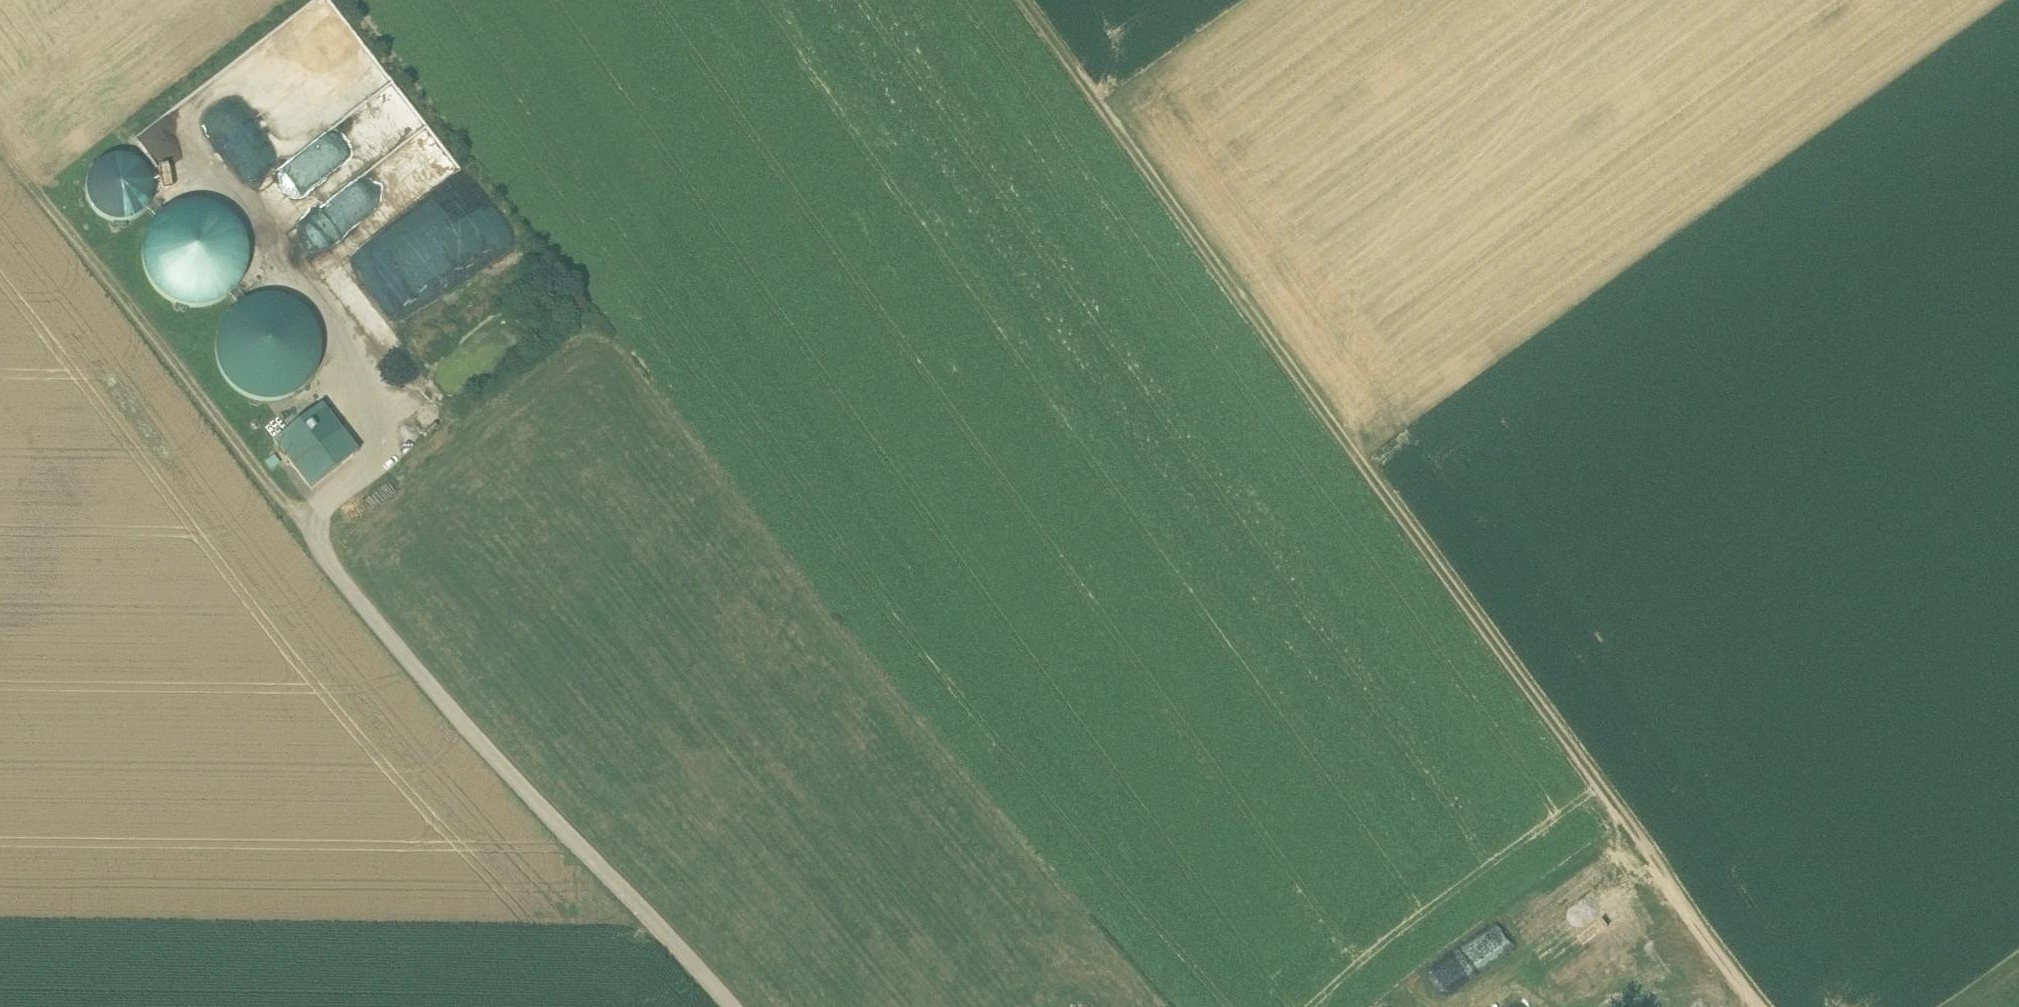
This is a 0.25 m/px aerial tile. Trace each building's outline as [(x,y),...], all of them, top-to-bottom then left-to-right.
[(336,78),(302,102),(321,128),(345,111),(331,93),(341,85),(336,78)] [(268,112),(265,105),(192,106),(135,135),(144,154),(153,154),(157,162),(169,162),(268,112)] [(275,129),(228,137),(234,170),(281,163),(275,129)] [(104,218),(114,221),(114,226),(127,226),(127,221),(134,219),(143,213),(149,205),(153,195),(153,184),(150,174),(144,166),(136,159),(126,156),(116,156),(106,158),(97,164),(91,173),(87,182),(87,193),(90,203),(96,212),(104,218)] [(161,295),(176,303),(175,308),(187,312),(189,307),(206,306),(221,300),(234,290),(243,277),(248,262),(248,246),(244,231),(235,218),(223,208),(208,202),(192,200),(176,204),(162,211),(151,223),(144,237),(142,253),(144,269),(151,283),(161,295)] [(320,362),(322,347),(320,332),(313,319),(303,307),(290,299),(276,295),(261,295),(246,300),(234,308),(224,320),(218,333),(216,348),(218,363),(224,377),(234,388),(247,396),(262,400),(277,400),(291,396),(304,388),(314,376),(320,362)] [(322,405),(274,441),(311,489),(359,452),(322,405)]
